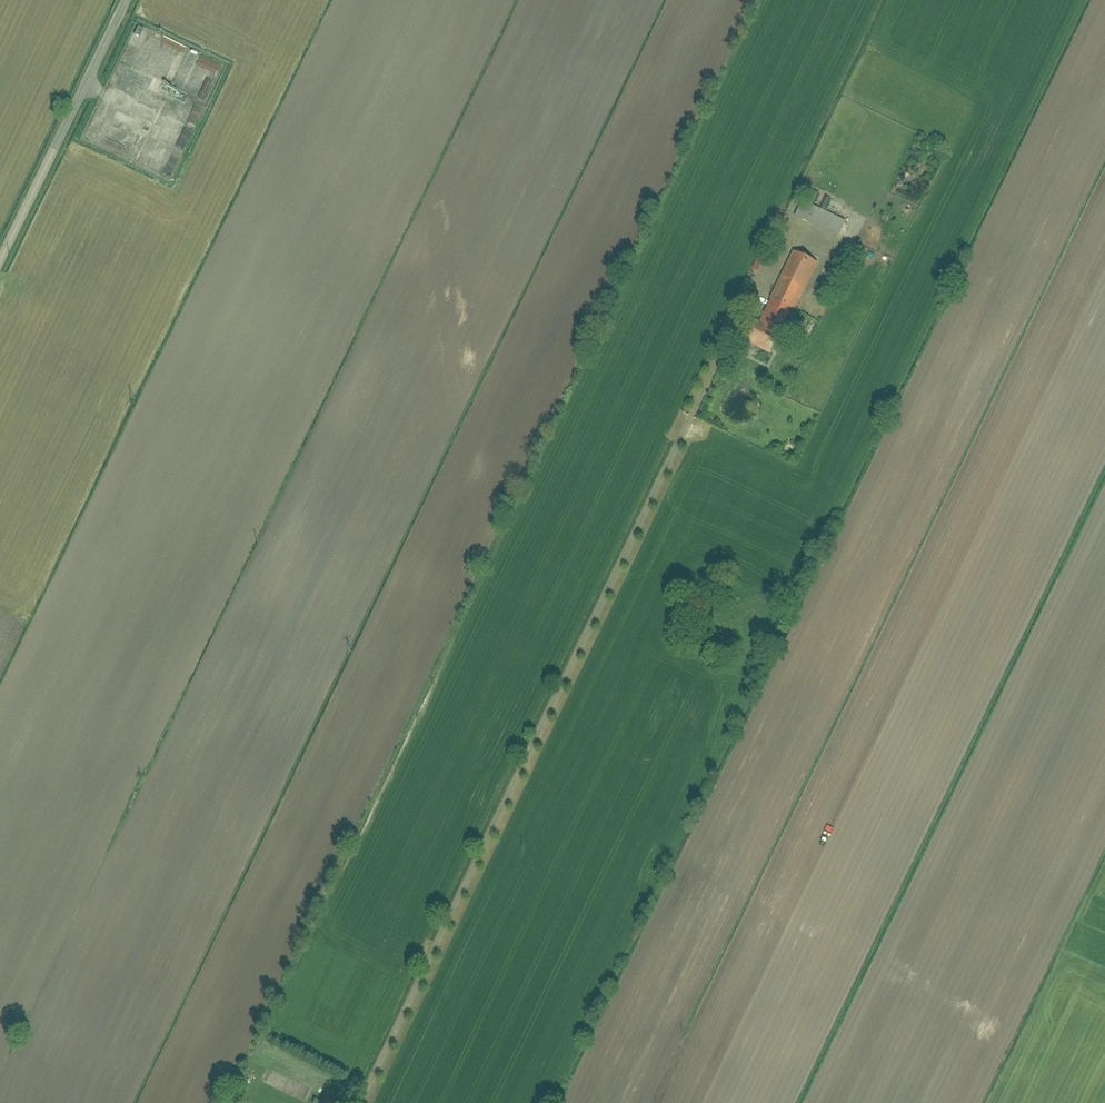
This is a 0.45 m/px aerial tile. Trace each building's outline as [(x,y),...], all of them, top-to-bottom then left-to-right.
[(850,221),(801,198),(791,220),(840,243),(850,221)] [(744,337),(773,350),(817,256),(799,247),(765,320),(755,315),(744,337)]
